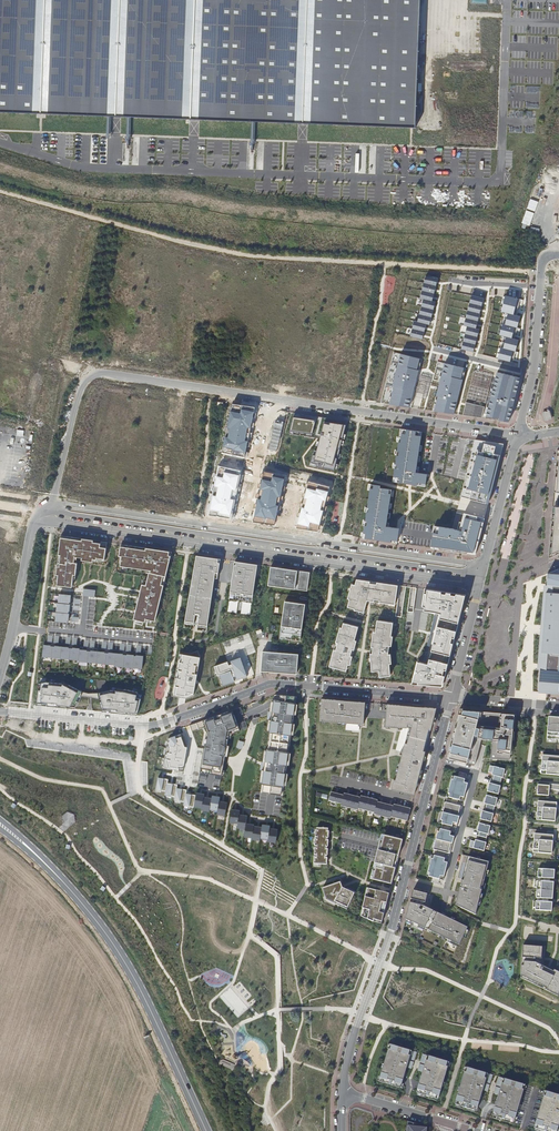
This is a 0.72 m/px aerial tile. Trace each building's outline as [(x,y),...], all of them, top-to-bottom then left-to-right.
[(416,129),(421,0),(0,0),(0,114),(416,129)] [(536,211),(539,201),(531,199),(528,208),(536,211)] [(527,210),(523,223),(530,226),(534,212),(527,210)] [(410,337),(422,340),(426,324),(430,325),(435,302),(432,301),(438,278),(433,277),(426,276),(420,298),(423,299),(418,322),(414,321),(410,337)] [(473,352),(479,329),(476,328),(484,298),(472,295),(464,326),(467,326),(461,349),(473,352)] [(519,340),(512,338),(515,327),(517,328),(520,316),(516,315),(514,315),(518,299),(505,296),(501,312),(505,313),(500,335),(504,336),(498,359),(510,362),(513,351),(516,351),(519,340)] [(453,299),(443,342),(451,345),(462,302),(453,299)] [(420,359),(404,355),(404,357),(400,356),(392,386),(394,387),(390,401),(393,402),(405,403),(410,404),(419,370),(417,370),(420,359)] [(436,369),(443,371),(445,362),(438,361),(436,369)] [(461,379),(464,368),(449,364),(448,367),(444,366),(436,396),(438,396),(435,408),(455,411),(463,379),(461,379)] [(491,383),(492,376),(474,371),(472,378),(491,383)] [(509,422),(520,378),(497,372),(486,416),(499,418),(499,420),(509,422)] [(489,390),(471,385),(467,398),(486,403),(489,390)] [(232,404),(222,452),(244,457),(255,407),(232,404)] [(301,414),(294,413),(289,434),(320,439),(319,442),(318,446),(316,451),(315,455),(313,455),(310,463),(316,464),(316,467),(334,471),(335,468),(336,464),(341,445),(342,441),(342,438),(344,434),(347,421),(311,416),(311,417),(301,416),(301,414)] [(395,468),(392,482),(425,487),(427,474),(418,473),(416,473),(416,468),(417,462),(418,456),(419,451),(420,445),(421,436),(419,436),(420,432),(400,429),(399,438),(398,442),(397,451),(396,455),(395,464),(395,468)] [(475,440),(461,497),(488,504),(503,444),(475,440)] [(230,519),(241,471),(219,466),(209,515),(230,519)] [(285,476),(264,472),(253,521),(275,525),(285,476)] [(329,487),(309,482),(296,528),(317,531),(329,487)] [(364,525),(363,538),(397,543),(399,528),(388,527),(386,527),(387,522),(387,519),(388,514),(389,508),(389,504),(391,490),(380,488),(380,486),(371,484),(367,508),(366,512),(365,521),(364,525)] [(555,507),(555,515),(552,515),(549,558),(558,553),(558,507),(555,507)] [(452,529),(434,526),(430,548),(475,555),(485,518),(464,513),(463,514),(456,512),(452,529)] [(104,561),(107,542),(101,541),(100,543),(93,542),(93,540),(67,536),(66,538),(60,538),(56,575),(58,575),(57,580),(57,585),(72,587),(73,579),(74,575),(76,575),(77,563),(76,563),(74,563),(75,557),(77,557),(82,558),(81,560),(93,562),(93,561),(93,559),(104,561)] [(155,621),(172,552),(125,545),(124,547),(120,546),(119,556),(121,556),(120,566),(121,566),(126,567),(137,568),(142,569),(146,570),(150,570),(150,572),(149,572),(147,581),(146,585),(144,585),(142,584),(139,597),(138,602),(136,609),(135,614),(134,619),(145,622),(146,619),(155,621)] [(215,575),(218,575),(220,559),(196,556),(184,627),(193,629),(194,624),(198,625),(197,629),(207,631),(214,578),(215,575)] [(251,603),(257,564),(234,561),(229,600),(238,601),(242,602),(251,603)] [(273,567),(273,569),(270,569),(268,583),(271,583),(271,585),(304,590),(304,588),(307,588),(309,572),(273,567)] [(558,695),(558,571),(558,569),(547,573),(547,585),(547,586),(550,586),(546,634),(543,633),(541,662),(544,662),(543,669),(540,669),(540,670),(538,693),(558,695)] [(353,590),(350,589),(347,599),(349,599),(348,605),(350,606),(354,607),(354,609),(353,610),(359,611),(363,613),(367,601),(395,605),(397,590),(395,589),(395,585),(376,583),(376,584),(369,583),(370,581),(356,579),(355,585),(353,590)] [(540,669),(543,669),(544,662),(541,662),(543,633),(546,634),(550,586),(547,586),(547,585),(544,585),(537,669),(540,670),(540,669)] [(465,595),(425,589),(423,603),(425,603),(424,607),(424,611),(435,612),(440,613),(427,667),(424,666),(424,663),(417,661),(413,684),(442,686),(465,595)] [(106,599),(107,592),(95,590),(95,597),(106,599)] [(71,595),(59,594),(58,603),(69,604),(69,602),(70,602),(71,595)] [(236,613),(238,601),(229,600),(227,611),(236,613)] [(305,604),(285,601),(284,609),(286,609),(285,613),(283,613),(280,635),(282,635),(281,638),(298,641),(298,638),(300,638),(305,604)] [(251,603),(242,602),(241,613),(250,615),(251,603)] [(58,603),(57,603),(56,612),(68,614),(69,611),(69,612),(70,604),(69,604),(58,603)] [(56,612),(55,622),(67,623),(68,621),(69,614),(68,614),(56,612)] [(378,671),(379,677),(388,676),(387,672),(389,672),(389,664),(388,660),(390,660),(390,654),(387,654),(389,646),(389,642),(391,642),(392,637),(390,636),(392,623),(378,621),(378,626),(376,626),(375,632),(374,636),(372,636),(370,647),(371,647),(371,654),(369,654),(370,665),(372,664),(373,669),(373,671),(378,671)] [(358,627),(343,623),(341,628),(340,633),(338,633),(335,642),(337,643),(335,650),(333,649),(331,659),(333,659),(331,665),(330,667),(341,670),(341,668),(346,669),(347,664),(349,665),(351,656),(349,656),(351,649),(353,650),(355,645),(353,644),(354,640),(358,627)] [(42,657),(52,658),(53,646),(51,646),(51,645),(44,645),(42,657)] [(53,646),(52,658),(60,659),(62,646),(55,646),(55,647),(53,646)] [(62,646),(60,659),(69,660),(71,648),(69,648),(69,647),(62,646)] [(71,648),(69,660),(79,660),(80,649),(80,648),(73,648),(72,648),(71,648)] [(79,660),(78,662),(88,662),(89,651),(87,651),(87,650),(80,649),(79,660)] [(88,662),(97,663),(98,651),(91,650),(91,651),(89,651),(88,662)] [(179,652),(172,696),(186,698),(193,696),(200,657),(198,650),(190,653),(179,652)] [(97,663),(106,664),(107,653),(105,653),(105,652),(98,651),(97,663)] [(298,654),(262,651),(261,671),(296,674),(298,654)] [(107,653),(106,664),(114,665),(116,653),(109,652),(109,653),(107,653)] [(114,666),(124,667),(125,655),(123,654),(116,653),(114,665),(114,666)] [(124,667),(133,668),(134,656),(134,655),(127,654),(127,655),(125,655),(124,667)] [(134,656),(133,668),(142,669),(143,656),(136,655),(136,656),(134,656)] [(219,675),(223,685),(247,676),(240,657),(228,662),(227,661),(214,666),(216,671),(217,675),(219,675)] [(39,683),(36,705),(74,709),(81,696),(90,697),(99,699),(102,712),(137,715),(141,699),(136,698),(138,692),(125,689),(124,692),(117,691),(110,690),(98,693),(89,693),(81,691),(69,685),(68,687),(62,684),(46,682),(39,683)] [(262,782),(260,792),(283,795),(284,785),(286,773),(287,765),(289,753),(291,735),(293,724),(294,714),(296,704),(297,696),(276,695),(274,695),(273,702),(272,712),(270,712),(269,712),(267,720),(269,720),(271,720),(269,731),(266,751),(265,763),(263,762),(261,762),(260,770),(262,770),(264,770),(262,782)] [(363,724),(365,709),(365,702),(322,699),(320,721),(346,723),(346,730),(359,731),(360,724),(363,724)] [(414,794),(436,708),(387,704),(385,726),(401,727),(396,750),(402,751),(395,780),(393,779),(391,789),(414,794)] [(232,710),(235,717),(243,714),(241,707),(232,710)] [(232,710),(190,725),(192,731),(202,728),(205,727),(207,733),(205,745),(200,772),(207,773),(214,775),(221,776),(222,775),(222,770),(225,756),(227,745),(228,738),(229,735),(232,734),(240,731),(237,724),(235,717),(232,710)] [(453,741),(449,758),(475,765),(482,738),(492,739),(490,758),(510,760),(515,714),(463,710),(459,717),(457,725),(455,725),(451,740),(453,741)] [(549,717),(547,739),(558,740),(558,718),(549,717)] [(245,721),(237,724),(240,731),(248,728),(245,721)] [(168,738),(163,768),(183,771),(188,746),(183,733),(168,738)] [(542,755),(541,774),(558,775),(558,756),(542,755)] [(493,780),(501,782),(502,778),(503,778),(505,769),(490,766),(488,772),(492,773),(492,775),(494,776),(493,780)] [(390,783),(343,771),(342,777),(388,789),(390,783)] [(207,773),(200,772),(199,779),(206,780),(207,773)] [(220,784),(221,776),(214,775),(213,782),(220,784)] [(329,786),(336,787),(339,777),(332,775),(329,786)] [(454,777),(451,776),(446,797),(449,797),(450,794),(448,793),(452,780),(453,780),(454,777)] [(450,794),(449,797),(453,798),(458,800),(463,801),(469,780),(463,779),(458,777),(454,777),(453,780),(452,780),(448,793),(450,794)] [(183,806),(194,807),(196,795),(186,793),(187,790),(177,788),(177,785),(167,783),(168,779),(158,778),(156,790),(166,791),(165,795),(175,797),(174,800),(184,802),(183,806)] [(500,786),(501,782),(493,780),(492,784),(489,783),(487,792),(499,794),(501,786),(500,786)] [(549,789),(558,790),(558,785),(549,784),(549,786),(538,785),(537,795),(549,796),(549,789)] [(331,792),(329,801),(341,804),(342,804),(344,795),(331,792)] [(204,797),(205,794),(196,793),(194,806),(202,808),(202,810),(210,812),(210,809),(218,811),(217,814),(225,816),(228,803),(220,801),(220,797),(212,796),(212,798),(204,797)] [(349,808),(352,795),(344,793),(344,795),(342,804),(341,804),(341,806),(349,808)] [(360,797),(352,795),(349,808),(358,810),(358,809),(361,798),(360,797)] [(369,798),(361,796),(360,797),(361,798),(358,809),(366,811),(369,798)] [(487,804),(486,808),(494,810),(495,806),(496,807),(498,798),(486,796),(484,804),(487,804)] [(374,813),(377,802),(378,800),(369,798),(366,811),(374,813)] [(441,855),(443,855),(444,853),(450,854),(455,833),(449,831),(444,830),(446,825),(451,826),(457,828),(462,807),(456,805),(457,802),(454,802),(454,804),(451,804),(452,801),(447,799),(446,802),(445,802),(441,820),(442,821),(442,824),(441,829),(440,829),(439,832),(438,832),(433,850),(434,850),(433,853),(438,854),(439,851),(441,852),(441,855)] [(555,822),(556,812),(557,803),(538,801),(536,820),(555,822)] [(382,816),(385,804),(377,802),(374,813),(374,814),(382,816)] [(382,816),(391,819),(391,817),(394,806),(393,806),(385,804),(382,816)] [(399,819),(402,806),(394,804),(393,806),(394,806),(391,817),(399,819)] [(407,821),(411,808),(402,806),(399,819),(407,821)] [(494,810),(486,808),(485,812),(482,811),(480,819),(492,822),(494,814),(493,814),(494,810)] [(240,810),(232,809),(230,823),(238,824),(237,828),(245,829),(244,837),(252,838),(252,839),(260,841),(261,838),(268,839),(268,842),(276,843),(278,829),(270,828),(270,826),(262,824),(262,827),(254,826),(254,825),(246,824),(247,816),(239,815),(240,810)] [(491,826),(480,823),(477,832),(480,832),(479,836),(487,838),(488,834),(489,835),(491,826)] [(314,864),(327,864),(327,858),(326,858),(327,855),(328,849),(327,849),(327,847),(328,847),(328,840),(327,840),(328,838),(329,831),(328,831),(328,828),(316,828),(316,830),(315,830),(315,837),(316,837),(316,839),(315,839),(315,846),(315,848),(314,848),(314,855),(315,855),(315,857),(314,857),(314,864)] [(431,849),(433,850),(438,832),(439,832),(440,829),(436,828),(431,849)] [(552,854),(553,835),(534,834),(533,853),(552,854)] [(391,884),(403,840),(382,835),(370,879),(391,884)] [(486,843),(487,838),(479,836),(478,841),(476,840),(475,842),(471,841),(469,847),(484,851),(487,843),(486,843)] [(430,873),(428,873),(432,859),(433,859),(434,856),(431,855),(426,876),(429,877),(430,873)] [(476,915),(489,862),(462,855),(460,862),(466,864),(461,885),(462,886),(461,888),(460,888),(456,905),(476,915)] [(443,880),(448,859),(443,858),(438,856),(434,856),(433,859),(432,859),(428,873),(430,873),(429,877),(433,878),(431,882),(434,883),(434,881),(435,878),(439,879),(443,880)] [(554,879),(555,870),(538,869),(538,872),(538,878),(543,878),(550,878),(554,879)] [(553,899),(554,882),(550,882),(543,881),(537,881),(537,887),(536,892),(536,898),(542,898),(549,899),(553,899)] [(347,909),(355,892),(347,888),(346,889),(342,887),(340,882),(322,888),(326,900),(347,909)] [(381,924),(389,894),(369,889),(367,898),(366,897),(363,908),(365,909),(363,917),(372,921),(381,924)] [(425,902),(428,894),(413,890),(411,899),(413,899),(424,902),(425,902)] [(552,911),(552,902),(548,902),(542,902),(536,901),(535,907),(535,910),(552,911)] [(468,927),(424,906),(423,906),(412,903),(410,902),(406,919),(459,945),(468,927)] [(521,977),(558,995),(558,993),(558,972),(544,964),(545,946),(523,945),(521,977)] [(392,1045),(390,1044),(390,1045),(388,1049),(384,1064),(383,1068),(380,1077),(379,1081),(381,1082),(398,1087),(400,1088),(400,1087),(402,1083),(404,1076),(405,1072),(406,1067),(412,1069),(417,1052),(409,1050),(405,1049),(396,1046),(392,1045)] [(430,1056),(422,1054),(417,1070),(422,1072),(421,1076),(420,1080),(416,1092),(419,1093),(436,1098),(438,1099),(442,1086),(443,1082),(448,1066),(449,1062),(447,1061),(443,1060),(434,1057),(430,1056)] [(468,1068),(466,1067),(465,1071),(460,1087),(459,1091),(455,1104),(457,1105),(474,1110),(476,1110),(482,1090),(488,1092),(493,1075),(485,1073),(481,1072),(472,1069),(468,1068)] [(506,1079),(498,1077),(493,1093),(498,1095),(497,1098),(496,1102),(492,1115),(495,1116),(512,1121),(514,1121),(525,1085),(523,1084),(519,1083),(509,1080),(506,1079)] [(532,1087),(525,1085),(514,1121),(513,1123),(520,1125),(532,1087)] [(534,1127),(545,1091),(539,1089),(527,1127),(534,1129),(534,1127)] [(545,1091),(534,1127),(536,1128),(546,1130),(558,1130),(558,1095),(551,1092),(547,1091),(545,1091)] [(408,1121),(406,1130),(426,1130),(426,1127),(408,1121)]
